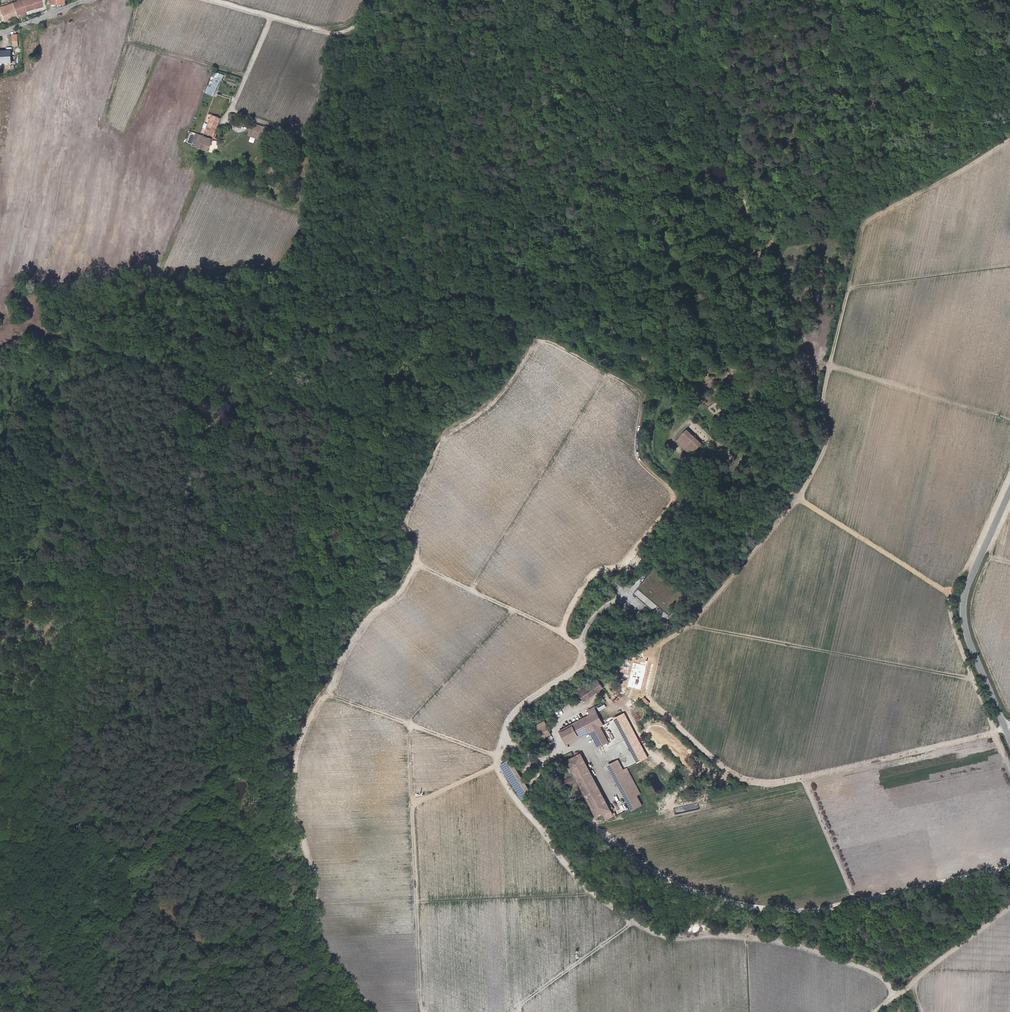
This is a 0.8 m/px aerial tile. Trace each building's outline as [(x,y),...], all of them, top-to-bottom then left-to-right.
[(25,13),(25,12),(23,7),(21,0),(12,3),(12,4),(13,8),(15,12),(16,16),(25,13)] [(41,7),(42,7),(40,0),(22,0),(21,0),(23,7),(25,12),(34,9),(35,9),(41,7)] [(12,4),(0,8),(0,15),(1,14),(3,20),(16,16),(15,12),(13,8),(12,4)] [(204,135),(213,138),(220,118),(212,115),(204,135)] [(254,124),(250,134),(262,139),(265,128),(254,124)] [(209,150),(213,138),(204,135),(200,134),(196,145),(209,150)] [(682,429),(677,425),(671,432),(676,436),(682,429)] [(697,443),(682,429),(676,436),(672,441),(680,449),(679,451),(682,454),(683,452),(687,455),(697,443)] [(621,641),(626,646),(633,638),(639,643),(661,618),(668,625),(689,600),(653,568),(632,593),(645,605),(624,629),(604,611),(594,622),(619,644),(621,641)] [(599,690),(602,688),(596,679),(593,682),(599,690)] [(578,692),(583,700),(599,690),(593,682),(578,692)] [(559,731),(566,744),(577,738),(576,736),(588,730),(589,732),(599,727),(603,725),(593,707),(587,710),(590,715),(559,731)] [(636,763),(648,757),(625,711),(614,717),(636,763)] [(542,737),(550,734),(544,721),(536,725),(542,737)] [(599,727),(589,732),(597,747),(608,742),(599,727)] [(588,730),(576,736),(577,738),(589,732),(588,730)] [(581,754),(567,762),(571,769),(585,762),(581,754)] [(617,761),(608,766),(614,777),(627,770),(626,769),(623,770),(617,761)] [(585,762),(571,769),(574,775),(577,781),(596,817),(610,810),(585,762)] [(614,777),(629,805),(638,800),(636,796),(639,794),(627,770),(614,777)] [(562,782),(565,788),(577,781),(574,775),(562,782)] [(629,805),(631,811),(641,805),(638,800),(629,805)]
